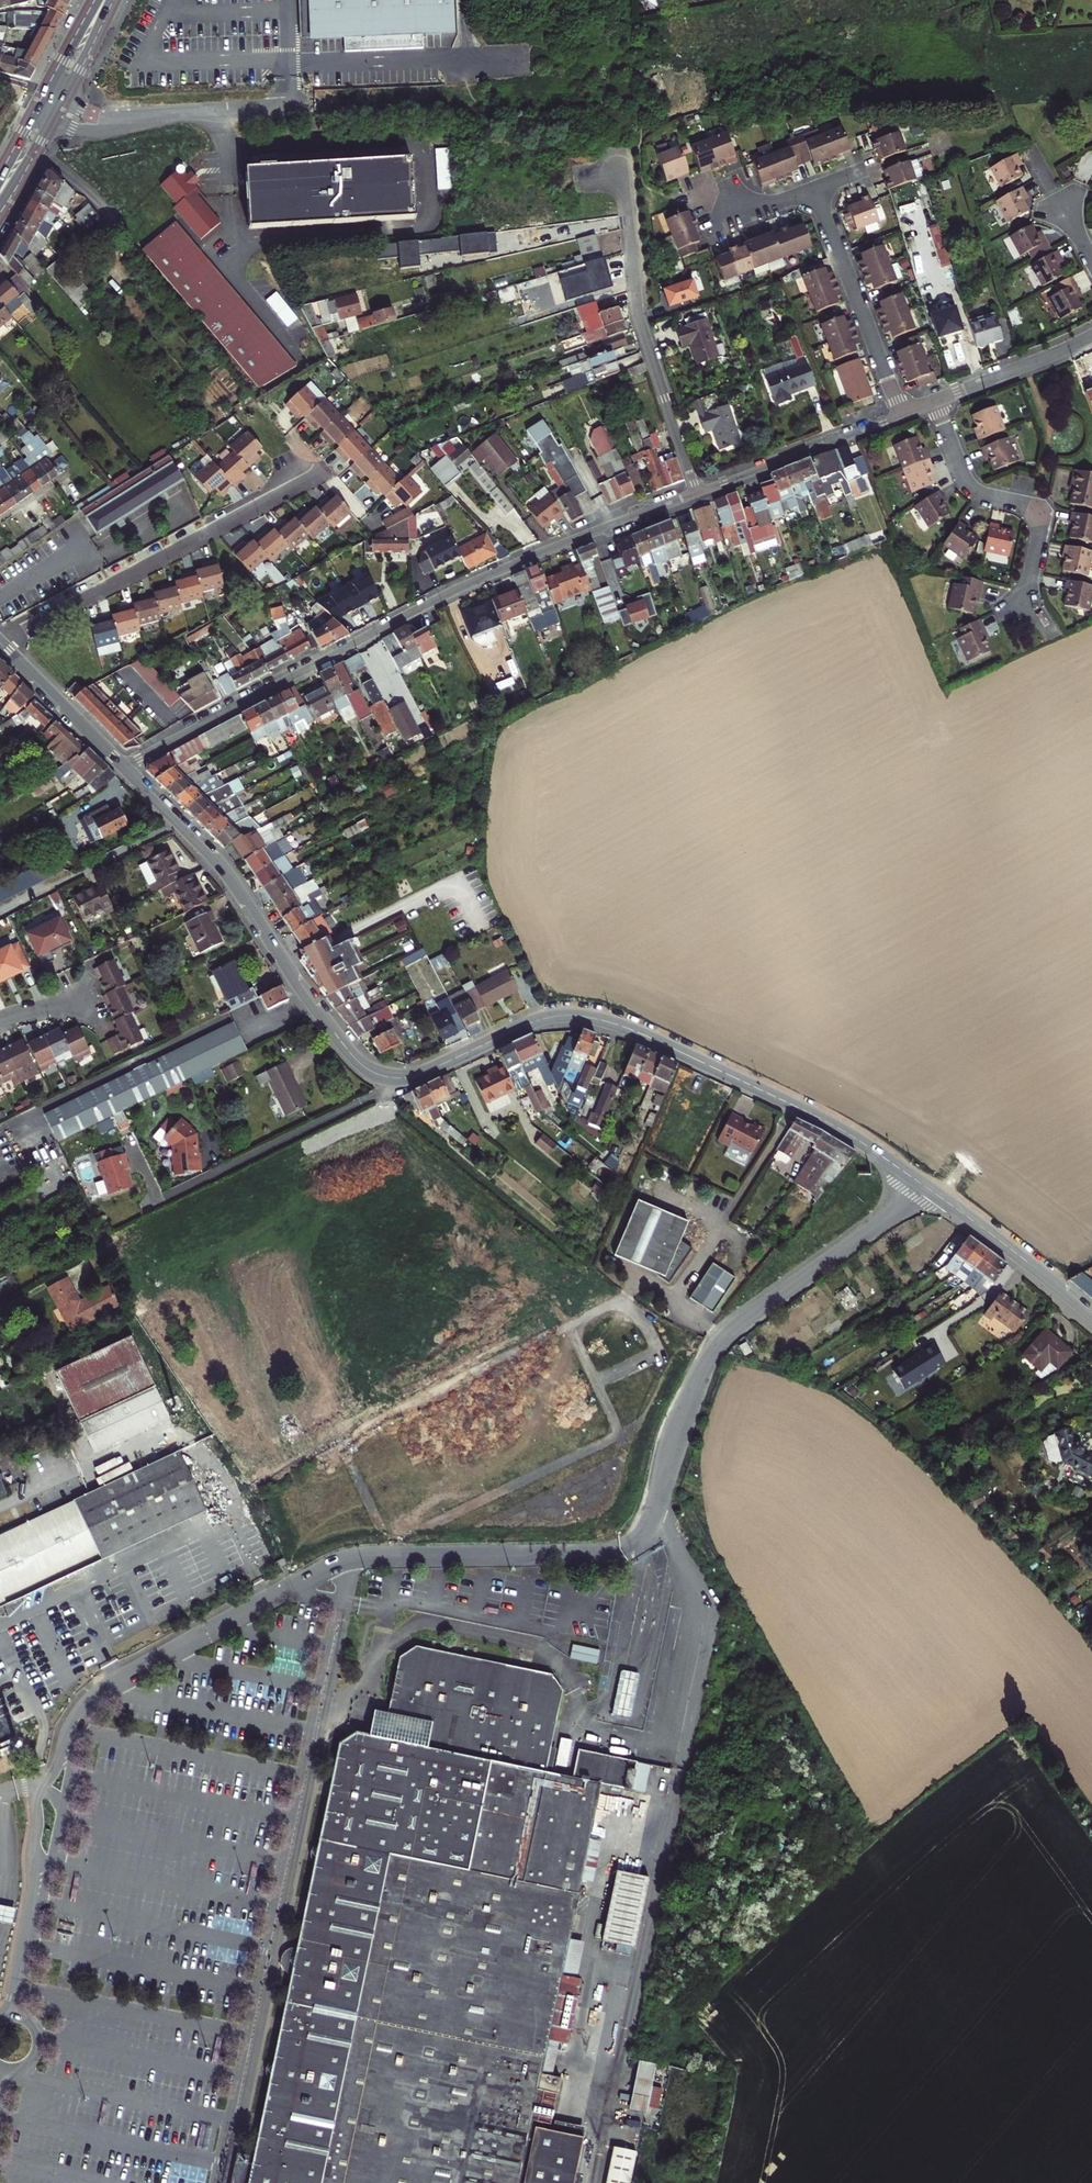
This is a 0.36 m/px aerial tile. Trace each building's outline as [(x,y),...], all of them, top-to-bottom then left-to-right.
[(9,7),(8,0),(0,0),(0,9),(9,7)] [(39,4),(38,7),(44,8),(49,10),(63,17),(65,13),(67,9),(56,2),(50,0),(38,0),(39,4)] [(56,2),(67,9),(70,5),(72,1),(70,0),(50,0),(56,2)] [(298,38),(341,37),(342,53),(421,50),(420,34),(450,33),(449,0),(296,0),(298,38)] [(633,2),(648,2),(657,9),(664,0),(633,0),(633,2)] [(7,28),(34,30),(55,32),(59,25),(63,17),(49,10),(48,13),(33,11),(7,13),(7,28)] [(13,51),(2,49),(1,54),(14,59),(35,70),(43,54),(49,43),(55,32),(34,30),(30,38),(33,40),(27,53),(13,50),(13,51)] [(0,61),(0,73),(29,80),(35,70),(14,59),(1,54),(0,61)] [(817,130),(820,137),(829,162),(837,159),(835,155),(842,153),(843,156),(844,156),(851,153),(841,129),(833,132),(830,125),(817,130)] [(922,125),(911,129),(912,134),(924,130),(922,125)] [(878,156),(880,160),(905,151),(899,133),(887,137),(872,142),(874,150),(876,149),(879,148),(880,151),(877,152),(878,156)] [(709,141),(720,168),(726,166),(725,163),(724,160),(726,159),(728,165),(737,161),(735,156),(726,134),(709,141)] [(802,136),(795,139),(804,164),(812,161),(813,164),(817,163),(820,161),(822,165),(829,162),(820,137),(805,143),(802,136)] [(796,167),(804,164),(795,139),(786,143),(788,149),(775,155),(784,179),(791,177),(790,174),(793,172),(797,171),(796,167)] [(712,171),(720,168),(709,141),(691,148),(701,172),(708,170),(706,166),(709,165),(711,169),(712,171)] [(774,179),(775,182),(784,179),(775,155),(771,145),(758,150),(761,160),(752,164),(757,176),(759,182),(762,188),(770,185),(769,182),(774,179)] [(673,176),(680,173),(687,170),(679,149),(657,157),(666,182),(674,179),(673,176)] [(1015,164),(1020,161),(1017,154),(990,169),(1001,188),(1022,176),(1017,168),(1015,164)] [(885,182),(888,190),(915,181),(909,162),(883,170),(885,176),(887,181),(885,182)] [(399,164),(258,173),(259,181),(246,182),(247,195),(249,231),(415,221),(414,196),(413,172),(400,173),(399,164)] [(185,176),(185,171),(182,167),(177,167),(174,170),(173,175),(174,176),(160,187),(177,207),(173,210),(201,242),(221,225),(193,193),(197,190),(194,187),(198,183),(190,174),(186,178),(185,176)] [(34,191),(64,209),(73,192),(51,170),(45,170),(41,178),(37,185),(34,191)] [(1028,212),(1023,202),(1021,198),(1026,195),(1022,187),(996,202),(1007,223),(1028,212)] [(31,197),(28,202),(47,212),(57,217),(59,212),(64,214),(66,211),(66,210),(64,209),(34,191),(31,197)] [(868,197),(861,200),(862,204),(856,206),(855,202),(846,206),(856,230),(878,222),(868,197)] [(25,207),(22,212),(51,228),(52,225),(43,219),(47,212),(28,202),(25,207)] [(683,215),(680,206),(676,208),(663,213),(672,236),(693,227),(697,226),(694,218),(690,220),(688,213),(683,215)] [(841,210),(850,232),(855,230),(846,208),(841,210)] [(91,209),(75,222),(82,230),(87,236),(102,223),(91,209)] [(19,218),(17,222),(37,233),(39,227),(49,232),(51,228),(22,212),(21,215),(19,218)] [(619,222),(618,216),(604,218),(604,220),(606,230),(620,227),(619,222)] [(928,229),(937,226),(934,220),(926,223),(928,229)] [(46,243),(37,233),(17,222),(14,227),(11,232),(28,250),(31,254),(33,257),(44,247),(47,250),(50,247),(46,243)] [(298,368),(175,224),(142,253),(260,391),(298,368)] [(940,268),(951,265),(938,225),(937,226),(928,229),(940,268)] [(1037,238),(1035,234),(1031,225),(1010,237),(1020,256),(1028,252),(1032,259),(1050,249),(1043,235),(1037,238)] [(795,229),(788,232),(797,253),(811,248),(802,226),(795,229)] [(699,242),(696,235),(693,227),(672,236),(678,251),(681,258),(698,252),(695,244),(699,242)] [(780,235),(774,237),(782,259),(797,253),(788,232),(787,228),(779,231),(780,235)] [(965,228),(956,231),(958,237),(967,234),(965,228)] [(82,230),(74,236),(79,242),(87,236),(82,230)] [(11,279),(21,291),(33,280),(13,258),(15,252),(23,259),(25,254),(28,250),(11,232),(5,243),(2,250),(0,252),(0,258),(16,275),(11,279)] [(495,232),(446,238),(447,251),(460,250),(461,256),(497,252),(495,232)] [(765,237),(758,239),(768,264),(770,272),(785,266),(782,259),(774,237),(772,234),(765,237)] [(595,236),(575,240),(579,253),(598,248),(597,242),(595,236)] [(678,251),(672,236),(666,238),(671,253),(678,251)] [(427,241),(376,246),(378,259),(399,257),(401,268),(420,266),(418,255),(447,251),(446,238),(440,238),(440,240),(427,241)] [(743,245),(745,249),(753,270),(768,264),(758,239),(751,242),(743,245)] [(753,270),(745,249),(739,251),(737,247),(729,251),(730,254),(739,276),(753,270)] [(860,269),(862,274),(889,264),(883,247),(861,255),(863,261),(858,263),(860,269)] [(575,267),(602,259),(600,254),(598,248),(579,253),(571,256),(575,267)] [(1063,275),(1058,265),(1056,262),(1061,259),(1057,251),(1031,265),(1042,287),(1063,275)] [(31,254),(29,256),(23,263),(37,278),(45,270),(33,257),(31,254)] [(739,276),(730,254),(722,257),(715,260),(724,282),(739,276)] [(66,266),(60,259),(45,270),(62,290),(69,297),(83,285),(66,266)] [(604,265),(602,259),(575,267),(557,273),(561,286),(606,272),(604,265)] [(889,264),(862,274),(864,280),(866,286),(872,284),(874,290),(896,282),(895,281),(902,278),(896,264),(890,267),(889,264)] [(802,278),(809,295),(837,284),(835,279),(833,273),(826,276),(824,269),(802,278)] [(606,272),(561,286),(566,303),(611,289),(608,280),(606,272)] [(432,276),(424,279),(428,289),(436,286),(432,276)] [(739,276),(724,282),(727,289),(741,283),(739,276)] [(1081,308),(1076,298),(1074,294),(1079,291),(1071,277),(1053,287),(1057,294),(1049,298),(1060,320),(1081,308)] [(38,311),(22,292),(21,291),(11,279),(1,287),(0,288),(0,306),(9,316),(22,304),(31,315),(33,315),(38,311)] [(693,281),(664,291),(669,307),(698,298),(693,281)] [(837,284),(809,295),(816,313),(837,304),(835,298),(842,295),(840,290),(837,284)] [(878,317),(880,323),(908,312),(901,295),(879,303),(882,309),(876,311),(878,317)] [(312,330),(321,327),(344,320),(355,317),(362,315),(356,296),(327,304),(326,301),(317,303),(322,320),(319,321),(318,319),(316,320),(311,305),(300,308),(312,330)] [(9,316),(0,306),(0,327),(10,318),(9,316)] [(620,314),(618,308),(587,318),(583,307),(566,312),(574,338),(581,336),(623,321),(620,314)] [(933,321),(930,322),(934,333),(937,332),(938,338),(961,331),(954,309),(932,316),(933,321)] [(357,321),(355,317),(344,320),(348,332),(343,334),(344,337),(396,321),(392,310),(372,316),(372,317),(357,321)] [(908,312),(880,323),(883,329),(885,334),(890,332),(893,338),(915,330),(908,312)] [(994,314),(984,317),(985,321),(970,325),(977,348),(978,348),(980,349),(981,349),(983,349),(984,348),(985,346),(1002,340),(994,314)] [(969,322),(970,325),(985,321),(984,317),(969,322)] [(821,326),(828,343),(856,332),(854,328),(852,321),(845,324),(842,318),(821,326)] [(623,321),(581,336),(582,340),(585,340),(587,346),(622,333),(626,332),(624,326),(623,321)] [(677,331),(682,347),(690,345),(697,365),(718,357),(706,321),(677,331)] [(328,342),(325,336),(321,327),(312,330),(320,344),(328,342)] [(856,332),(828,343),(835,361),(856,352),(854,346),(860,344),(858,338),(856,332)] [(337,333),(325,336),(328,342),(334,340),(340,338),(337,333)] [(624,339),(622,333),(587,346),(588,349),(590,355),(585,357),(583,354),(559,363),(561,370),(568,367),(574,365),(598,357),(598,355),(626,345),(624,339)] [(899,361),(895,362),(896,365),(898,370),(924,360),(927,359),(918,336),(901,342),(904,350),(896,353),(899,361)] [(784,371),(781,364),(763,371),(776,405),(790,400),(788,395),(813,385),(794,337),(787,339),(795,358),(797,362),(795,363),(796,366),(784,371)] [(320,344),(328,359),(341,355),(334,340),(328,342),(320,344)] [(121,348),(116,352),(124,361),(128,358),(121,348)] [(568,367),(572,379),(614,363),(613,360),(625,355),(623,351),(622,348),(598,357),(574,365),(568,367)] [(797,362),(795,358),(781,364),(784,371),(796,366),(795,363),(797,362)] [(837,367),(851,404),(872,396),(868,384),(864,374),(862,373),(857,360),(837,367)] [(900,373),(901,378),(905,376),(908,383),(916,380),(919,388),(935,381),(933,373),(930,374),(924,360),(898,370),(900,373)] [(585,387),(618,373),(616,368),(614,363),(572,379),(562,382),(567,394),(577,390),(585,387)] [(624,371),(627,379),(647,372),(644,364),(624,371)] [(343,378),(336,370),(331,374),(339,382),(343,378)] [(352,384),(355,391),(359,395),(365,391),(357,381),(352,384)] [(325,401),(326,399),(311,383),(286,406),(297,417),(300,413),(305,419),(325,401)] [(609,505),(634,494),(625,473),(626,473),(621,462),(599,415),(598,416),(585,388),(556,402),(570,434),(582,456),(594,450),(598,458),(597,459),(608,481),(598,486),(609,505)] [(713,394),(694,402),(705,433),(712,430),(719,450),(740,443),(739,440),(743,435),(735,428),(728,406),(719,410),(713,394)] [(319,427),(324,432),(340,417),(325,401),(305,419),(315,430),(319,427)] [(234,409),(236,413),(245,408),(242,403),(234,409)] [(851,404),(836,410),(839,418),(854,412),(851,404)] [(974,433),(978,441),(1005,431),(996,407),(972,416),(975,424),(978,431),(974,433)] [(513,415),(512,416),(519,425),(524,422),(519,413),(513,415)] [(1,417),(10,427),(16,435),(18,434),(24,429),(16,419),(12,423),(5,414),(1,417)] [(334,443),(339,448),(355,433),(340,417),(324,432),(320,435),(331,447),(334,443)] [(647,480),(651,490),(652,494),(668,487),(657,459),(654,450),(648,436),(642,420),(637,422),(644,442),(644,453),(631,457),(634,463),(644,459),(651,478),(647,480)] [(562,446),(559,447),(544,421),(527,431),(541,454),(538,455),(545,466),(550,463),(574,500),(587,493),(562,446)] [(637,433),(632,422),(624,425),(636,452),(641,450),(642,449),(640,444),(641,443),(637,434),(637,433)] [(38,465),(50,482),(54,478),(59,475),(58,474),(68,466),(60,457),(51,466),(48,463),(51,461),(49,458),(51,457),(36,436),(32,439),(27,432),(26,433),(24,429),(18,434),(38,465)] [(9,441),(3,433),(1,432),(0,433),(0,445),(2,447),(9,441)] [(247,432),(230,447),(233,451),(248,468),(259,458),(256,454),(262,449),(260,447),(247,432)] [(350,459),(355,464),(371,449),(355,433),(339,448),(335,452),(346,463),(350,459)] [(494,434),(470,455),(471,456),(476,462),(478,465),(485,460),(499,477),(517,462),(494,434)] [(655,434),(648,436),(654,450),(660,447),(655,434)] [(919,445),(917,437),(894,446),(903,471),(930,460),(926,451),(922,453),(919,445)] [(442,453),(445,456),(456,469),(471,456),(470,455),(462,445),(456,452),(451,446),(460,442),(457,438),(444,443),(436,446),(442,453)] [(994,472),(1017,463),(1008,439),(981,449),(984,457),(988,456),(991,464),(994,472)] [(9,441),(2,447),(1,448),(4,451),(6,454),(13,448),(9,441)] [(194,441),(190,443),(209,464),(212,462),(211,461),(194,441)] [(436,446),(430,449),(438,458),(442,453),(436,446)] [(861,478),(854,460),(852,460),(846,446),(834,450),(848,483),(855,480),(861,494),(867,492),(861,478)] [(370,481),(386,466),(371,449),(355,464),(350,468),(361,479),(365,476),(370,481)] [(848,483),(834,450),(809,460),(824,499),(834,495),(831,487),(839,484),(850,511),(857,508),(848,483)] [(248,468),(233,451),(218,465),(216,467),(232,485),(234,488),(245,478),(242,473),(248,468)] [(674,453),(657,459),(668,487),(683,481),(674,453)] [(82,512),(97,535),(184,481),(184,480),(169,456),(145,471),(119,487),(113,491),(81,511),(82,512)] [(456,469),(445,456),(430,469),(445,486),(459,473),(456,469)] [(869,475),(862,456),(854,460),(861,478),(869,475)] [(628,459),(621,462),(626,473),(625,473),(634,494),(636,493),(646,490),(634,465),(631,466),(628,459)] [(41,488),(29,471),(22,460),(14,466),(14,467),(33,493),(37,491),(41,488)] [(592,460),(585,464),(594,479),(601,476),(592,460)] [(809,460),(795,465),(805,490),(810,488),(813,496),(814,496),(817,502),(815,507),(820,522),(831,518),(824,499),(809,460)] [(933,468),(930,460),(903,471),(913,494),(935,485),(932,478),(929,470),(933,468)] [(212,462),(209,464),(195,477),(209,494),(215,488),(221,495),(232,485),(216,467),(212,462)] [(514,510),(478,465),(476,462),(469,467),(507,515),(514,510)] [(407,477),(409,479),(424,465),(422,463),(407,477)] [(549,494),(561,512),(563,511),(571,523),(583,516),(567,490),(555,470),(550,463),(545,466),(558,489),(549,494)] [(38,465),(29,471),(41,488),(45,485),(50,482),(38,465)] [(805,490),(795,465),(785,469),(782,471),(798,515),(805,512),(800,499),(798,494),(806,491),(805,490)] [(380,492),(385,497),(401,482),(386,466),(370,481),(365,485),(376,496),(380,492)] [(33,493),(14,467),(11,469),(15,475),(10,478),(24,499),(28,496),(33,493)] [(10,478),(4,469),(0,472),(0,482),(15,505),(20,502),(24,499),(10,478)] [(770,476),(772,482),(777,492),(781,504),(782,503),(787,502),(791,514),(793,513),(795,519),(799,517),(798,515),(782,471),(770,476)] [(1074,471),(1070,487),(1075,488),(1073,497),(1071,506),(1091,510),(1091,475),(1074,471)] [(401,503),(406,508),(422,493),(409,479),(407,477),(401,482),(385,497),(395,509),(401,503)] [(184,481),(97,535),(100,541),(187,487),(184,481)] [(0,482),(0,500),(7,511),(11,508),(15,505),(0,482)] [(759,486),(761,491),(769,519),(784,515),(783,511),(781,504),(777,492),(772,482),(759,486)] [(109,485),(69,510),(74,517),(82,512),(81,511),(113,491),(109,485)] [(748,505),(741,508),(753,547),(776,539),(769,519),(761,491),(752,494),(755,503),(748,505)] [(944,499),(939,492),(915,507),(929,529),(950,515),(945,508),(941,501),(944,499)] [(561,512),(549,494),(528,511),(533,518),(542,528),(554,518),(556,521),(563,515),(561,512)] [(753,547),(741,508),(737,494),(725,498),(740,546),(745,544),(749,556),(755,554),(755,553),(753,547)] [(745,497),(748,505),(755,503),(752,494),(745,497)] [(327,498),(315,508),(330,524),(333,529),(351,513),(337,497),(331,502),(327,498)] [(434,505),(440,518),(446,516),(443,510),(451,506),(450,504),(455,501),(451,497),(434,505)] [(721,528),(720,528),(722,536),(729,534),(730,537),(734,548),(740,546),(725,498),(713,502),(721,528)] [(787,502),(782,503),(786,516),(791,514),(787,502)] [(710,507),(694,512),(704,543),(713,540),(714,544),(716,544),(720,554),(725,553),(710,507)] [(306,509),(295,519),(309,535),(312,539),(330,524),(315,508),(310,513),(306,509)] [(386,531),(413,517),(409,510),(404,512),(403,511),(382,522),(386,531)] [(1072,513),(1070,522),(1075,523),(1073,531),(1071,538),(1091,543),(1091,518),(1072,513)] [(413,540),(413,516),(413,517),(386,531),(372,538),(365,542),(365,553),(408,553),(408,540),(413,540)] [(61,517),(52,523),(53,523),(57,529),(65,523),(61,517)] [(677,518),(669,522),(678,547),(686,544),(680,528),(677,518)] [(285,520),(274,530),(288,547),(291,550),(309,535),(295,519),(289,524),(285,520)] [(968,526),(960,521),(944,545),(966,559),(979,539),(973,535),(966,530),(968,526)] [(681,556),(678,547),(669,522),(656,527),(667,562),(681,556)] [(706,562),(693,524),(680,528),(686,544),(693,566),(706,562)] [(990,524),(983,552),(1009,558),(1014,534),(1006,533),(998,531),(999,526),(990,524)] [(43,527),(35,533),(40,540),(48,534),(44,529),(43,527)] [(667,562),(656,527),(643,532),(650,553),(653,562),(658,578),(665,575),(662,568),(661,568),(659,565),(667,562)] [(264,531),(253,541),(267,557),(271,562),(288,547),(274,530),(268,535),(264,531)] [(643,532),(631,538),(637,559),(650,553),(643,532)] [(31,546),(40,540),(35,533),(26,539),(31,546)] [(457,550),(467,569),(495,555),(498,561),(510,556),(488,534),(457,550)] [(868,536),(842,547),(846,557),(872,546),(871,542),(868,536)] [(630,537),(619,542),(619,544),(616,546),(618,551),(620,554),(612,557),(619,576),(627,573),(625,566),(638,561),(637,559),(631,538),(630,537)] [(871,542),(872,546),(885,541),(884,537),(871,542)] [(422,553),(418,565),(424,576),(461,557),(451,538),(422,553)] [(26,539),(17,545),(18,546),(23,552),(31,546),(26,539)] [(753,547),(755,553),(778,546),(776,539),(753,547)] [(243,542),(231,552),(250,573),(267,557),(253,541),(247,546),(243,542)] [(740,546),(741,549),(744,557),(749,556),(745,544),(740,546)] [(618,615),(608,588),(601,590),(590,563),(592,561),(592,559),(597,557),(593,545),(576,552),(581,565),(591,591),(604,624),(619,618),(618,615)] [(18,546),(10,552),(14,558),(23,552),(18,546)] [(1065,547),(1063,555),(1067,556),(1066,564),(1064,572),(1088,577),(1091,559),(1091,552),(1065,547)] [(10,552),(8,549),(0,554),(0,556),(1,558),(5,564),(14,558),(10,552)] [(650,553),(637,559),(638,561),(640,567),(647,564),(653,562),(650,553)] [(203,570),(195,572),(201,593),(224,587),(217,561),(202,565),(203,570)] [(658,578),(653,562),(647,564),(654,586),(660,584),(658,578)] [(591,591),(581,565),(573,568),(572,566),(560,570),(562,574),(557,576),(567,600),(591,591)] [(529,620),(533,630),(542,626),(538,617),(555,610),(553,606),(543,581),(538,567),(522,573),(512,577),(518,592),(529,620)] [(796,573),(797,578),(804,575),(802,570),(796,573)] [(201,593),(195,572),(180,576),(182,581),(174,583),(180,604),(202,598),(201,593)] [(345,588),(316,603),(334,622),(378,598),(368,576),(351,585),(352,587),(346,590),(345,588)] [(567,600),(557,576),(543,581),(553,606),(567,600)] [(982,592),(984,583),(977,582),(962,578),(960,586),(954,585),(948,610),(973,615),(977,599),(980,600),(982,592)] [(1065,581),(1063,589),(1067,591),(1066,598),(1064,606),(1087,611),(1091,589),(1091,587),(1065,581)] [(160,592),(154,594),(159,615),(182,609),(180,604),(174,583),(159,587),(160,592)] [(529,620),(518,592),(492,602),(500,623),(508,620),(511,627),(529,620)] [(140,604),(133,605),(139,626),(161,620),(159,615),(154,594),(139,597),(140,604)] [(657,618),(650,596),(637,601),(639,607),(618,615),(619,618),(623,629),(657,618)] [(491,601),(476,607),(486,634),(502,627),(500,623),(492,602),(491,601)] [(348,636),(325,613),(317,604),(312,609),(318,616),(314,620),(335,643),(348,636)] [(139,626),(133,605),(117,609),(118,614),(112,616),(117,637),(140,632),(139,626)] [(275,621),(285,618),(282,606),(271,609),(275,621)] [(683,614),(688,628),(710,617),(706,606),(683,614)] [(486,634),(476,607),(461,613),(471,639),(486,634)] [(550,615),(553,623),(559,621),(555,613),(550,615)] [(117,637),(112,616),(96,620),(98,625),(90,627),(98,657),(101,656),(121,651),(117,637)] [(287,622),(289,630),(298,625),(300,623),(296,616),(287,622)] [(303,627),(315,648),(318,646),(320,651),(335,643),(314,620),(303,627)] [(984,628),(980,620),(960,630),(963,637),(958,640),(969,663),(991,653),(984,638),(988,636),(984,628)] [(559,621),(553,623),(560,640),(565,638),(559,621)] [(262,661),(267,671),(288,660),(282,649),(275,642),(290,634),(289,630),(287,622),(278,626),(277,624),(275,626),(277,632),(271,634),(274,640),(259,647),(265,658),(262,661)] [(311,650),(315,648),(303,627),(300,623),(298,625),(300,629),(310,649),(311,650)] [(289,630),(290,634),(300,629),(298,625),(289,630)] [(405,627),(381,640),(399,675),(403,672),(401,669),(421,659),(410,637),(405,627)] [(300,629),(290,634),(275,642),(282,649),(288,660),(310,649),(300,629)] [(438,653),(427,630),(426,629),(410,637),(421,659),(423,661),(438,653)] [(249,636),(241,640),(244,644),(252,639),(249,636)] [(265,658),(259,647),(257,649),(252,639),(244,644),(240,647),(244,653),(245,652),(247,655),(244,657),(242,658),(249,671),(248,673),(252,681),(256,680),(268,673),(267,671),(262,661),(265,658)] [(227,695),(252,681),(248,673),(249,671),(242,658),(240,655),(233,647),(225,653),(233,667),(236,674),(231,676),(220,682),(227,695)] [(536,647),(526,651),(529,658),(539,654),(536,647)] [(365,666),(358,654),(356,655),(343,662),(350,674),(365,666)] [(143,658),(130,665),(170,708),(180,698),(172,690),(143,658)] [(0,662),(0,689),(1,688),(11,698),(22,684),(10,672),(0,662)] [(341,663),(330,668),(354,713),(362,728),(366,726),(350,695),(353,693),(349,685),(352,684),(341,663)] [(578,663),(578,671),(589,672),(589,664),(578,663)] [(354,713),(330,668),(318,675),(323,685),(333,703),(339,700),(348,716),(354,713)] [(217,700),(203,673),(172,690),(180,698),(194,713),(217,700)] [(370,707),(383,737),(394,732),(390,722),(393,720),(372,680),(363,684),(372,700),(373,699),(375,704),(370,707)] [(75,683),(67,691),(74,699),(82,690),(75,683)] [(11,698),(0,712),(0,715),(1,716),(2,714),(4,715),(9,708),(15,714),(31,698),(33,696),(27,690),(22,684),(11,698)] [(143,738),(91,685),(82,690),(74,699),(125,750),(140,746),(134,740),(143,738)] [(333,703),(323,685),(312,691),(324,715),(336,709),(333,703)] [(294,687),(277,696),(293,726),(304,720),(306,725),(312,721),(300,697),(294,687)] [(312,691),(300,697),(312,721),(324,715),(312,691)] [(277,696),(264,703),(279,730),(281,734),(294,727),(293,726),(277,696)] [(45,727),(53,719),(44,709),(34,700),(24,711),(17,716),(22,723),(21,723),(23,726),(27,723),(25,721),(32,714),(45,727)] [(263,703),(252,709),(267,736),(279,730),(264,703),(263,703)] [(403,703),(389,711),(406,741),(420,734),(403,703)] [(421,708),(418,710),(432,737),(436,735),(421,708)] [(267,736),(252,709),(240,715),(247,729),(254,743),(267,736)] [(206,750),(210,748),(211,749),(247,729),(240,715),(199,737),(206,750)] [(0,726),(0,729),(3,734),(18,722),(14,717),(5,723),(0,726)] [(43,735),(50,742),(64,728),(56,721),(43,735)] [(370,734),(366,726),(362,728),(366,736),(370,734)] [(50,742),(60,752),(74,738),(69,733),(64,728),(50,742)] [(34,730),(29,734),(33,739),(38,736),(39,735),(34,730)] [(12,742),(18,749),(23,746),(33,739),(29,734),(27,731),(12,742)] [(33,739),(23,746),(26,750),(40,739),(38,736),(33,739)] [(155,781),(172,770),(206,750),(199,737),(147,765),(145,771),(150,776),(155,781)] [(60,752),(70,761),(76,757),(78,758),(87,750),(81,744),(74,738),(60,752)] [(76,757),(70,761),(62,766),(47,776),(50,781),(54,778),(64,788),(78,775),(81,779),(90,771),(92,773),(96,768),(95,764),(99,760),(94,755),(88,749),(87,750),(78,758),(76,757)] [(263,759),(265,764),(278,757),(275,752),(263,759)] [(365,752),(360,754),(366,765),(371,762),(365,752)] [(378,760),(381,765),(394,758),(391,753),(378,760)] [(378,759),(374,761),(371,762),(366,765),(369,771),(381,765),(378,760),(378,759)] [(81,779),(89,786),(97,778),(98,779),(108,769),(104,765),(99,760),(95,764),(96,768),(92,773),(90,771),(81,779)] [(36,783),(47,776),(62,766),(59,761),(33,778),(36,783)] [(195,763),(177,774),(172,770),(155,781),(160,786),(165,790),(194,772),(199,770),(195,763)] [(108,769),(98,779),(97,778),(89,786),(95,792),(108,784),(115,776),(112,773),(108,769)] [(194,772),(165,790),(169,795),(174,800),(191,787),(203,781),(210,778),(207,771),(196,776),(194,772)] [(47,776),(36,783),(43,793),(53,786),(50,781),(47,776)] [(210,778),(203,781),(206,787),(217,782),(214,776),(210,778)] [(26,783),(28,788),(36,783),(33,778),(26,783)] [(191,787),(174,800),(179,805),(184,810),(201,796),(210,793),(222,787),(219,782),(218,783),(217,782),(206,787),(203,781),(191,787)] [(189,815),(194,820),(212,807),(234,796),(228,784),(222,787),(210,793),(201,796),(184,810),(189,815)] [(80,794),(83,800),(90,795),(86,790),(80,794)] [(199,825),(204,830),(222,817),(239,807),(231,800),(235,798),(234,796),(212,807),(194,820),(199,825)] [(222,817),(204,830),(209,835),(213,839),(231,826),(239,822),(237,817),(247,812),(257,807),(254,801),(240,809),(239,807),(222,817)] [(108,807),(79,822),(90,844),(126,825),(122,818),(118,811),(111,814),(108,807)] [(237,817),(239,822),(249,817),(247,812),(237,817)] [(251,819),(253,822),(264,816),(262,813),(251,819)] [(286,816),(277,821),(280,826),(289,821),(286,816)] [(231,826),(213,839),(218,844),(223,849),(241,836),(243,839),(250,836),(242,829),(253,823),(253,822),(251,819),(249,817),(239,822),(231,826)] [(277,821),(250,836),(243,839),(232,844),(238,853),(244,862),(262,850),(265,848),(265,847),(274,842),(268,832),(280,826),(277,821)] [(363,821),(355,825),(360,834),(368,829),(363,821)] [(344,832),(348,840),(360,834),(355,825),(344,832)] [(295,843),(290,833),(274,842),(280,851),(295,843)] [(223,849),(232,844),(243,839),(241,836),(223,849)] [(262,850),(271,864),(283,857),(280,851),(274,842),(265,847),(265,848),(262,850)] [(248,868),(253,875),(271,864),(262,850),(244,862),(248,868)] [(164,888),(179,881),(176,873),(178,872),(173,862),(168,851),(147,861),(157,882),(150,885),(154,893),(160,890),(164,888)] [(64,870),(57,857),(0,886),(0,903),(64,870)] [(271,864),(253,875),(257,882),(261,889),(291,871),(283,857),(271,864)] [(362,865),(352,870),(356,877),(366,872),(362,865)] [(291,871),(261,889),(267,896),(272,904),(301,886),(306,884),(296,868),(291,871)] [(193,882),(190,875),(179,881),(164,888),(168,897),(176,893),(185,913),(207,902),(202,891),(196,881),(193,882)] [(306,884),(301,886),(306,895),(318,889),(313,880),(306,884)] [(98,888),(95,890),(94,888),(72,898),(83,919),(103,909),(106,916),(115,912),(102,886),(98,888)] [(277,911),(282,919),(313,900),(321,896),(318,890),(318,889),(306,895),(301,886),(272,904),(277,911)] [(325,886),(318,890),(321,896),(329,892),(325,886)] [(125,897),(117,895),(116,902),(124,904),(125,897)] [(287,926),(291,933),(311,922),(319,917),(322,916),(313,900),(282,919),(287,926)] [(210,913),(186,924),(200,953),(222,943),(212,922),(214,921),(212,917),(210,913)] [(297,941),(302,949),(326,937),(330,935),(319,917),(311,922),(291,933),(297,941)] [(41,933),(31,938),(44,965),(55,960),(51,952),(72,943),(62,923),(52,928),(48,926),(42,929),(41,933)] [(128,924),(122,927),(126,935),(132,932),(128,924)] [(118,930),(112,937),(118,942),(124,936),(118,930)] [(143,941),(140,935),(136,937),(129,940),(127,941),(129,946),(130,947),(143,941)] [(357,982),(360,981),(353,967),(361,963),(349,940),(332,949),(326,937),(302,949),(298,951),(308,969),(310,968),(316,979),(321,990),(325,988),(329,996),(357,982)] [(127,941),(110,949),(112,954),(129,946),(127,941)] [(0,952),(0,983),(9,978),(33,967),(21,942),(0,952)] [(404,966),(426,955),(423,949),(401,960),(404,966)] [(429,961),(434,971),(449,963),(443,954),(429,961)] [(120,957),(113,961),(120,976),(127,972),(120,957)] [(120,976),(113,961),(97,968),(103,981),(100,983),(102,989),(105,995),(121,987),(125,986),(132,982),(127,972),(120,976)] [(212,973),(231,1011),(258,997),(253,988),(248,991),(241,977),(234,963),(212,973)] [(103,981),(97,968),(96,969),(93,970),(100,983),(103,981)] [(507,972),(474,988),(484,1007),(501,999),(517,990),(507,972)] [(377,988),(380,994),(398,984),(395,978),(377,988)] [(368,992),(361,980),(360,981),(357,982),(363,995),(368,992)] [(121,987),(123,991),(136,985),(134,981),(132,982),(125,986),(121,987)] [(330,1004),(334,1010),(363,995),(357,982),(329,996),(325,999),(330,1004)] [(260,996),(267,1010),(288,1000),(285,993),(281,986),(260,996)] [(134,1012),(123,991),(121,987),(105,995),(111,1008),(108,1009),(110,1013),(111,1014),(112,1018),(114,1022),(130,1014),(134,1012)] [(363,995),(334,1010),(341,1017),(347,1025),(349,1027),(387,1007),(384,1001),(373,1006),(372,1008),(363,1012),(362,1011),(368,1008),(365,1002),(362,998),(367,995),(369,999),(380,994),(377,988),(368,992),(363,995)] [(474,988),(464,994),(474,1013),(484,1007),(474,988)] [(462,990),(448,998),(463,1028),(471,1024),(478,1021),(474,1013),(464,994),(462,990)] [(111,1008),(105,995),(102,996),(108,1009),(111,1008)] [(435,1005),(438,1011),(441,1017),(432,1021),(442,1039),(452,1034),(463,1028),(448,998),(435,1005)] [(387,1007),(349,1027),(353,1032),(358,1037),(368,1032),(393,1019),(387,1007)] [(441,1017),(438,1011),(429,1016),(432,1021),(441,1017)] [(130,1014),(114,1022),(120,1034),(114,1037),(107,1040),(114,1055),(143,1042),(130,1014)] [(393,1019),(368,1032),(373,1043),(379,1054),(407,1040),(396,1018),(393,1019)] [(232,1023),(44,1116),(58,1144),(123,1112),(190,1079),(219,1064),(246,1051),(232,1023)] [(58,1026),(42,1034),(43,1037),(59,1029),(58,1026)] [(70,1031),(62,1035),(73,1057),(75,1061),(83,1057),(84,1059),(91,1056),(77,1028),(70,1031)] [(43,1037),(56,1063),(60,1061),(64,1059),(66,1061),(73,1057),(62,1035),(59,1029),(43,1037)] [(578,1042),(568,1067),(581,1072),(584,1064),(585,1060),(588,1055),(593,1041),(596,1035),(589,1033),(583,1030),(578,1042)] [(551,1074),(532,1035),(521,1040),(510,1045),(520,1065),(528,1061),(532,1070),(538,1068),(547,1087),(555,1083),(551,1074)] [(48,1067),(56,1063),(43,1037),(35,1041),(27,1045),(41,1073),(49,1069),(48,1067)] [(558,1090),(562,1080),(568,1067),(578,1042),(574,1040),(568,1038),(564,1048),(562,1047),(551,1074),(555,1083),(558,1090)] [(14,1045),(6,1049),(18,1074),(27,1070),(28,1072),(35,1069),(21,1041),(14,1045)] [(600,1044),(593,1041),(588,1055),(594,1057),(600,1044)] [(496,1052),(503,1065),(512,1085),(515,1091),(516,1092),(524,1088),(536,1113),(542,1111),(534,1093),(524,1073),(520,1065),(510,1045),(503,1048),(496,1052)] [(642,1049),(635,1046),(619,1086),(625,1089),(630,1078),(632,1079),(636,1070),(641,1072),(649,1052),(642,1049)] [(18,1074),(6,1049),(0,1052),(0,1076),(4,1084),(11,1081),(10,1079),(18,1074)] [(655,1055),(649,1052),(641,1072),(636,1083),(640,1085),(641,1083),(650,1086),(662,1058),(655,1055)] [(662,1058),(650,1086),(666,1093),(669,1085),(678,1065),(670,1061),(662,1058)] [(598,1066),(585,1060),(584,1064),(587,1065),(596,1069),(598,1066)] [(520,1065),(524,1073),(532,1070),(528,1061),(520,1065)] [(236,1062),(226,1067),(229,1074),(232,1080),(239,1077),(238,1075),(242,1074),(236,1062)] [(608,1066),(600,1062),(594,1078),(601,1081),(608,1066)] [(285,1063),(256,1077),(260,1085),(268,1082),(286,1117),(304,1108),(294,1087),(296,1086),(290,1075),(285,1063)] [(581,1072),(572,1093),(575,1094),(587,1065),(584,1064),(581,1072)] [(512,1085),(503,1065),(496,1068),(489,1071),(491,1075),(488,1077),(496,1092),(499,1099),(515,1091),(512,1085)] [(576,1117),(596,1069),(587,1065),(575,1094),(572,1093),(566,1106),(574,1121),(574,1122),(576,1117)] [(90,1070),(81,1074),(83,1079),(92,1075),(90,1070)] [(63,1077),(61,1072),(52,1076),(55,1082),(63,1077)] [(425,1086),(433,1103),(456,1092),(448,1075),(436,1080),(425,1086)] [(496,1092),(488,1077),(476,1083),(481,1095),(486,1106),(499,1099),(496,1092)] [(566,1106),(572,1093),(566,1084),(567,1082),(562,1080),(558,1090),(566,1106)] [(600,1131),(618,1089),(612,1086),(607,1084),(595,1114),(591,1124),(590,1127),(600,1131)] [(306,1107),(296,1086),(294,1087),(304,1108),(306,1107)] [(414,1091),(403,1096),(408,1107),(414,1112),(419,1109),(422,1114),(428,1111),(434,1122),(436,1121),(438,1126),(463,1146),(467,1141),(441,1119),(435,1107),(433,1103),(425,1086),(414,1091)] [(541,1090),(534,1093),(542,1111),(549,1108),(541,1090)] [(456,1092),(433,1103),(435,1107),(458,1096),(461,1095),(459,1091),(456,1092)] [(461,1095),(458,1096),(462,1105),(469,1102),(465,1093),(461,1095)] [(656,1105),(660,1107),(664,1098),(657,1095),(653,1104),(656,1105)] [(542,1111),(545,1116),(552,1113),(549,1108),(542,1111)] [(645,1125),(651,1127),(656,1116),(651,1113),(645,1125)] [(746,1121),(731,1113),(717,1141),(729,1147),(731,1143),(752,1153),(765,1129),(754,1123),(752,1127),(745,1123),(746,1121)] [(587,1122),(576,1117),(574,1122),(596,1140),(598,1135),(586,1130),(589,1123),(587,1122)] [(170,1118),(161,1130),(165,1133),(168,1135),(165,1139),(174,1147),(175,1157),(173,1160),(174,1167),(176,1170),(177,1177),(189,1176),(188,1174),(202,1172),(200,1155),(198,1155),(197,1136),(190,1131),(191,1129),(181,1120),(177,1123),(170,1118)] [(809,1126),(795,1119),(777,1149),(791,1158),(803,1140),(813,1145),(812,1148),(815,1150),(793,1183),(797,1185),(808,1193),(833,1162),(822,1155),(832,1137),(823,1133),(809,1126)] [(542,1134),(533,1145),(548,1157),(556,1146),(542,1134)] [(844,1145),(832,1137),(822,1155),(833,1162),(808,1193),(815,1197),(813,1200),(816,1202),(818,1199),(856,1152),(844,1145)] [(102,1179),(103,1179),(110,1197),(132,1189),(128,1176),(127,1177),(125,1172),(130,1170),(124,1154),(114,1158),(111,1150),(99,1154),(100,1158),(102,1162),(97,1164),(102,1179)] [(604,1165),(614,1173),(619,1160),(613,1155),(604,1165)] [(638,1200),(615,1255),(637,1263),(659,1271),(657,1274),(672,1284),(693,1247),(680,1240),(688,1221),(669,1213),(668,1216),(643,1205),(644,1203),(638,1200)] [(593,1209),(587,1219),(592,1224),(597,1213),(593,1209)] [(958,1270),(978,1244),(973,1240),(968,1236),(947,1266),(944,1268),(951,1273),(955,1268),(958,1270)] [(964,1283),(988,1251),(983,1247),(978,1244),(958,1270),(954,1276),(964,1283)] [(992,1254),(988,1251),(964,1283),(962,1285),(968,1289),(969,1288),(972,1290),(997,1258),(992,1254)] [(1002,1262),(997,1258),(972,1290),(979,1297),(985,1293),(1007,1265),(1002,1262)] [(712,1313),(735,1279),(713,1264),(690,1297),(712,1313)] [(1070,1280),(1083,1291),(1091,1298),(1091,1282),(1088,1279),(1091,1276),(1091,1267),(1070,1280)] [(57,1305),(66,1323),(74,1319),(78,1326),(118,1304),(109,1287),(79,1303),(66,1278),(48,1288),(57,1305)] [(1014,1304),(999,1293),(984,1314),(992,1321),(994,1317),(1015,1332),(1028,1315),(1014,1304)] [(900,1313),(892,1319),(895,1324),(903,1318),(900,1313)] [(915,1317),(917,1321),(925,1317),(923,1313),(915,1317)] [(74,1319),(66,1323),(70,1330),(78,1326),(74,1319)] [(1038,1370),(1040,1372),(1049,1362),(1057,1369),(1071,1353),(1058,1342),(1044,1331),(1022,1356),(1038,1370)] [(131,1336),(56,1371),(94,1453),(169,1418),(131,1336)] [(892,1370),(904,1389),(945,1364),(934,1345),(892,1370)] [(1065,1369),(1067,1372),(1083,1362),(1082,1359),(1065,1369)] [(1038,1379),(1057,1369),(1049,1362),(1040,1372),(1038,1370),(1034,1376),(1038,1379)] [(1055,1436),(1062,1460),(1062,1461),(1091,1478),(1091,1459),(1082,1454),(1082,1452),(1083,1450),(1082,1448),(1082,1446),(1080,1445),(1079,1444),(1077,1443),(1075,1444),(1073,1437),(1071,1430),(1055,1434),(1055,1436)] [(1062,1460),(1055,1436),(1048,1438),(1044,1443),(1048,1460),(1054,1462),(1062,1460)] [(206,1511),(179,1452),(77,1499),(0,1535),(0,1608),(69,1576),(206,1511)] [(1050,1545),(1073,1531),(1068,1523),(1045,1537),(1050,1545)] [(1053,1566),(1059,1560),(1048,1549),(1042,1554),(1053,1566)] [(277,1568),(285,1564),(283,1559),(275,1563),(277,1568)] [(569,1659),(597,1663),(599,1649),(571,1646),(569,1659)] [(552,2131),(554,2121),(551,2121),(560,2078),(551,2076),(539,2074),(546,2040),(559,2042),(567,2044),(580,1979),(576,1979),(560,1975),(567,1939),(580,1880),(585,1854),(598,1856),(644,1865),(658,1800),(643,1797),(650,1765),(578,1750),(573,1778),(552,1774),(545,1773),(550,1748),(563,1691),(552,1675),(416,1647),(400,1657),(388,1713),(383,1739),(369,1736),(355,1734),(339,1744),(254,2157),(248,2182),(573,2182),(582,2137),(552,2131)] [(611,1715),(630,1719),(639,1675),(620,1671),(611,1715)] [(375,1711),(369,1736),(383,1739),(388,1713),(375,1711)] [(557,1749),(550,1748),(545,1773),(552,1774),(557,1749)] [(585,1854),(580,1880),(592,1882),(598,1856),(585,1854)] [(634,1949),(647,1878),(614,1872),(601,1943),(634,1949)] [(13,1925),(16,1909),(0,1905),(0,1922),(13,1925)] [(584,1943),(567,1939),(560,1975),(576,1979),(584,1943)] [(551,2076),(559,2042),(546,2040),(539,2074),(551,2076)] [(646,2114),(647,2107),(651,2086),(656,2065),(640,2061),(629,2110),(646,2114)] [(651,2086),(647,2107),(658,2110),(662,2089),(651,2086)] [(554,2121),(552,2131),(582,2137),(584,2127),(554,2121)] [(614,2147),(606,2182),(629,2182),(636,2152),(614,2147)] [(254,2157),(238,2153),(231,2182),(248,2182),(254,2157)]
